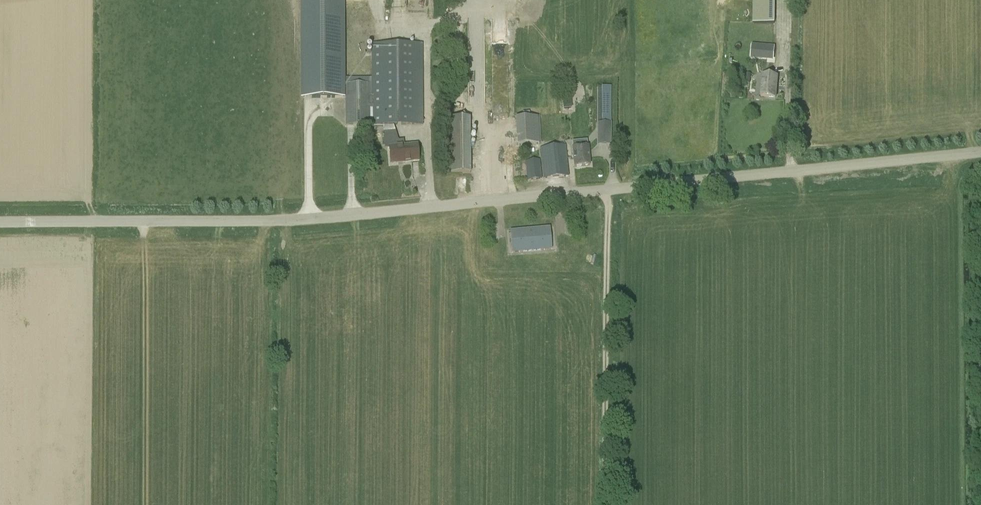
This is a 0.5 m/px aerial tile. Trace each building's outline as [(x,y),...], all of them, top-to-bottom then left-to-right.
[(300,98),(345,98),(345,85),(344,0),(299,0),(300,98)] [(753,24),(775,24),(775,0),(753,0),(753,24)] [(423,43),(371,44),(371,125),(423,125),(423,43)] [(775,60),(776,47),(752,46),(751,58),(775,60)] [(762,75),(760,96),(775,98),(777,77),(762,75)] [(369,85),(345,85),(345,98),(345,125),(369,125),(369,85)] [(611,135),(611,86),(602,86),(602,123),(597,123),(597,136),(611,135)] [(570,91),(562,91),(563,109),(571,108),(570,91)] [(519,143),(541,142),(540,115),(518,116),(519,143)] [(470,118),(445,119),(446,173),(470,173),(470,118)] [(395,132),(384,133),(385,148),(389,147),(390,163),(402,162),(402,163),(418,161),(417,145),(404,146),(403,140),(398,141),(395,132)] [(565,146),(540,148),(543,178),(568,175),(565,146)] [(588,146),(572,148),(574,167),(589,165),(588,146)] [(539,160),(526,162),(528,179),(541,178),(539,160)] [(540,245),(551,244),(550,227),(510,230),(511,248),(522,247),(523,252),(541,250),(540,245)]
